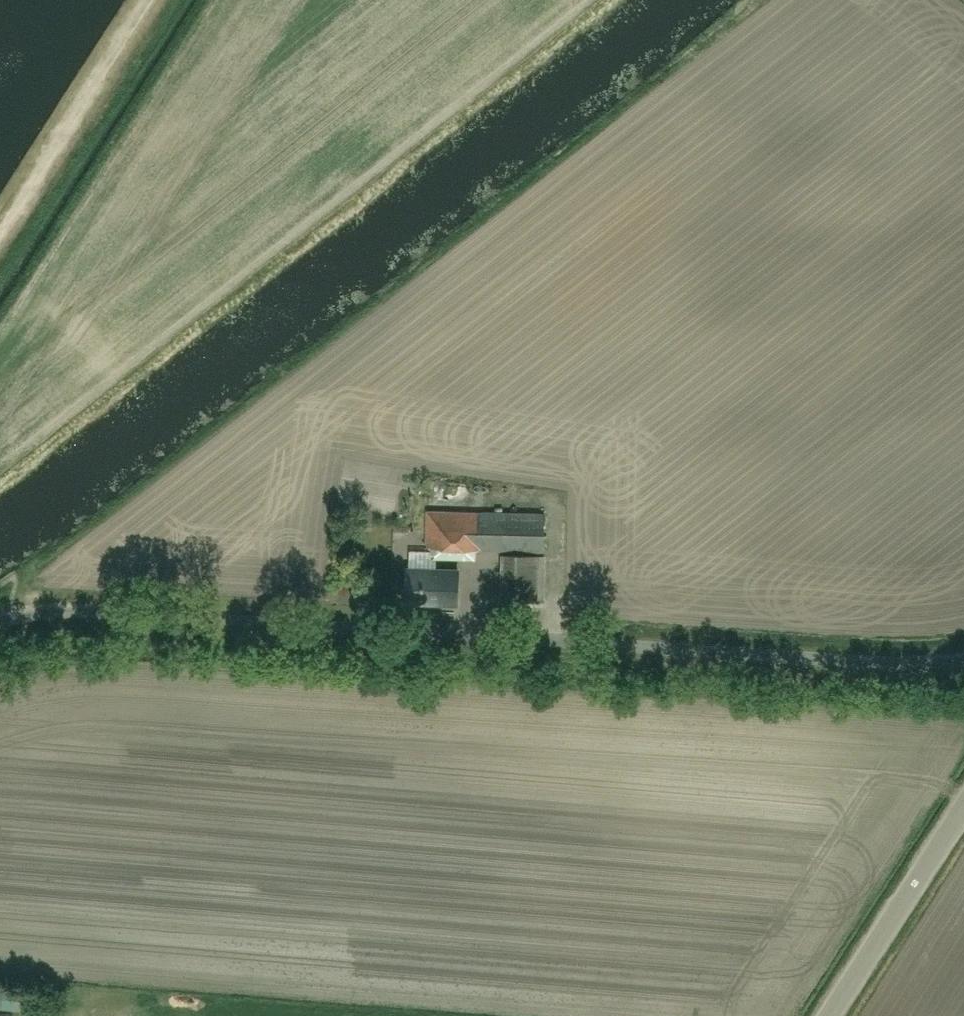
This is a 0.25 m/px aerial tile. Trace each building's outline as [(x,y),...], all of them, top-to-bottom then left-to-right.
[(425,548),(546,551),(545,513),(478,510),(478,512),(426,510),(425,548)] [(544,601),(545,556),(503,555),(502,601),(544,601)] [(457,602),(458,570),(407,569),(405,601),(457,602)] [(16,1011),(18,990),(0,989),(0,1009),(16,1011)]
